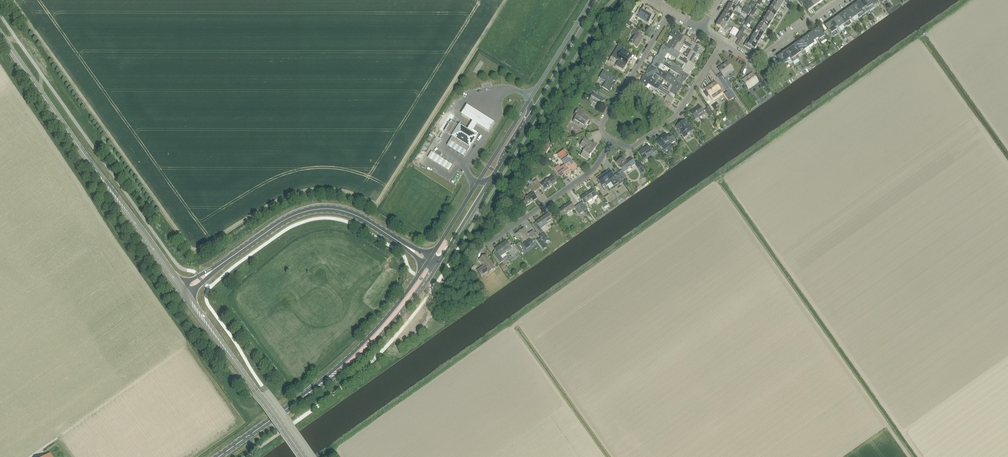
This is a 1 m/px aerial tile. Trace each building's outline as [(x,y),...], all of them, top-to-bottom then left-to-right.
[(813,7),(809,0),(808,0),(803,3),(808,11),(813,7)] [(872,4),(870,1),(869,0),(861,0),(859,2),(865,10),(872,4)] [(778,12),(781,7),(774,2),(770,7),(778,12)] [(866,12),(865,10),(859,2),(851,7),(857,15),(859,18),(866,12)] [(729,4),(726,9),(733,14),(736,16),(738,13),(735,11),(736,8),(729,4)] [(653,22),(657,15),(647,9),(645,11),(639,8),(641,5),(635,14),(638,16),(637,17),(647,23),(650,19),(653,21),(653,22)] [(766,9),(764,11),(774,17),(778,12),(770,7),(769,10),(766,9)] [(849,21),(857,15),(851,7),(843,13),(849,21)] [(733,14),(726,9),(723,15),(730,19),(733,14)] [(771,23),(774,17),(764,11),(767,13),(764,18),(771,23)] [(849,21),(843,13),(838,16),(846,27),(847,26),(848,26),(851,24),(849,21)] [(727,24),(730,19),(723,15),(719,20),(727,24)] [(838,16),(833,20),(839,28),(843,25),(844,28),(846,27),(838,16)] [(768,28),(771,23),(764,18),(761,23),(768,28)] [(719,20),(716,25),(723,30),(726,32),(728,29),(725,27),(727,24),(719,20)] [(831,34),(839,28),(833,20),(825,25),(828,29),(825,31),(830,39),(833,37),(831,34)] [(764,33),(768,28),(761,23),(757,29),(764,33)] [(830,39),(825,31),(822,33),(818,28),(811,33),(816,42),(819,40),(821,43),(826,39),(827,41),(830,39)] [(637,48),(643,38),(640,36),(642,34),(635,29),(632,34),(634,36),(630,43),(629,43),(637,48)] [(761,38),(764,33),(757,29),(754,34),(761,38)] [(680,43),(684,36),(683,37),(680,35),(681,34),(674,30),(669,36),(673,38),(668,45),(665,43),(664,46),(670,49),(671,48),(673,50),(678,42),(680,43)] [(809,47),(816,42),(811,33),(803,39),(809,47)] [(758,44),(761,38),(754,34),(751,39),(758,44)] [(690,49),(694,44),(689,41),(690,40),(684,36),(680,43),(678,42),(673,50),(679,53),(684,45),(690,49)] [(748,38),(744,46),(750,50),(752,48),(754,49),(758,44),(751,39),(748,38)] [(801,52),(809,47),(803,39),(795,44),(801,52)] [(688,61),(695,65),(696,62),(693,60),(697,53),(700,56),(705,49),(697,44),(696,45),(694,44),(690,49),(691,50),(687,58),(689,59),(688,61)] [(797,55),(801,52),(795,44),(790,48),(798,59),(799,58),(797,55)] [(670,49),(664,46),(663,45),(659,52),(660,52),(658,56),(663,60),(664,58),(667,54),(676,60),(680,54),(679,53),(673,50),(671,48),(670,49)] [(623,70),(632,55),(618,46),(611,57),(618,61),(615,65),(623,70)] [(792,62),(798,59),(790,48),(785,51),(791,60),(792,62)] [(787,62),(791,60),(785,51),(777,57),(785,68),(789,65),(787,62)] [(689,59),(687,58),(680,54),(676,60),(686,65),(683,70),(682,71),(689,76),(689,75),(688,75),(690,71),(691,72),(695,65),(688,61),(689,59)] [(663,60),(658,56),(656,56),(653,62),(654,62),(651,66),(650,66),(657,70),(658,68),(658,69),(661,64),(670,70),(674,64),(664,58),(663,60)] [(724,77),(734,70),(728,62),(718,69),(721,73),(717,76),(727,90),(729,89),(722,78),(722,79),(721,78),(723,76),(725,79),(724,77)] [(682,71),(683,70),(674,64),(670,70),(679,76),(677,80),(676,82),(682,86),(683,86),(682,85),(684,81),(685,82),(689,76),(682,71)] [(667,74),(658,69),(658,68),(657,70),(650,66),(646,72),(647,73),(645,77),(644,76),(650,80),(651,79),(652,79),(654,74),(664,80),(667,74)] [(616,82),(617,79),(603,70),(599,78),(606,82),(602,87),(609,92),(614,85),(612,83),(613,81),(616,82)] [(757,74),(754,76),(752,73),(742,80),(749,91),(749,90),(748,89),(758,82),(759,84),(763,82),(757,74)] [(676,82),(677,80),(667,74),(664,80),(673,86),(670,90),(669,92),(675,95),(677,91),(679,92),(682,86),(676,82)] [(661,84),(652,79),(651,79),(650,80),(644,76),(639,83),(646,88),(648,84),(657,90),(661,84)] [(706,91),(704,93),(707,97),(709,95),(712,100),(713,101),(723,94),(715,82),(705,89),(706,91)] [(669,92),(670,90),(661,84),(657,90),(667,96),(665,99),(671,104),(676,96),(675,95),(669,92)] [(728,92),(723,95),(728,102),(733,99),(731,97),(728,92)] [(599,108),(604,100),(601,98),(600,98),(593,93),(589,101),(593,104),(593,103),(599,107),(599,108)] [(461,115),(473,123),(468,131),(472,134),(478,126),(488,132),(493,123),(467,106),(461,115)] [(695,120),(705,113),(699,106),(690,112),(695,120)] [(583,130),(589,120),(581,116),(583,113),(578,110),(574,115),(576,116),(573,122),(577,124),(578,124),(579,125),(580,126),(580,125),(584,128),(582,130),(583,130)] [(684,120),(675,126),(678,130),(679,129),(682,133),(681,134),(684,138),(688,135),(687,134),(693,129),(688,122),(687,123),(684,120)] [(468,131),(455,124),(451,121),(444,132),(453,137),(447,146),(464,156),(477,137),(472,134),(468,131)] [(670,144),(674,141),(669,135),(667,136),(665,134),(661,136),(662,137),(657,141),(661,147),(662,147),(664,150),(669,147),(667,144),(669,142),(670,144)] [(590,155),(597,144),(593,142),(592,144),(584,139),(580,146),(585,149),(581,156),(587,160),(589,156),(590,157),(591,155),(590,155)] [(652,158),(658,154),(653,147),(650,149),(648,146),(644,148),(645,149),(640,153),(639,152),(644,160),(652,155),(653,157),(652,158)] [(564,165),(560,168),(558,166),(555,168),(561,177),(572,169),(573,171),(576,169),(569,158),(570,158),(569,157),(568,157),(566,154),(560,158),(564,165)] [(623,157),(616,162),(619,166),(619,167),(621,170),(617,173),(622,180),(627,177),(623,173),(634,165),(637,169),(641,167),(637,161),(634,163),(631,158),(626,161),(623,157)] [(609,171),(597,179),(601,185),(604,183),(606,186),(616,179),(619,182),(618,183),(622,180),(617,173),(613,176),(609,171)] [(544,191),(556,182),(552,176),(540,185),(544,191)] [(533,183),(538,190),(541,188),(536,181),(537,180),(533,183)] [(530,186),(534,192),(538,190),(533,183),(528,186),(529,186),(530,186)] [(584,204),(596,196),(592,189),(580,198),(584,204)] [(525,207),(537,198),(533,192),(521,201),(525,207)] [(562,217),(575,208),(570,202),(558,211),(562,217)] [(578,205),(583,212),(588,209),(587,208),(586,209),(581,202),(578,205)] [(579,215),(583,212),(578,205),(575,207),(580,214),(579,214),(579,215)] [(541,229),(553,220),(548,214),(536,222),(538,225),(536,227),(535,226),(540,234),(543,232),(541,229)] [(532,242),(538,238),(533,231),(528,234),(524,228),(515,235),(523,245),(530,240),(532,242)] [(511,256),(517,251),(513,245),(510,247),(506,241),(500,245),(500,246),(496,249),(495,249),(496,251),(493,253),(500,263),(504,260),(503,259),(502,259),(500,256),(508,251),(511,256)] [(486,255),(479,260),(484,266),(477,271),(481,276),(482,276),(481,275),(487,271),(488,273),(495,268),(486,255)]
